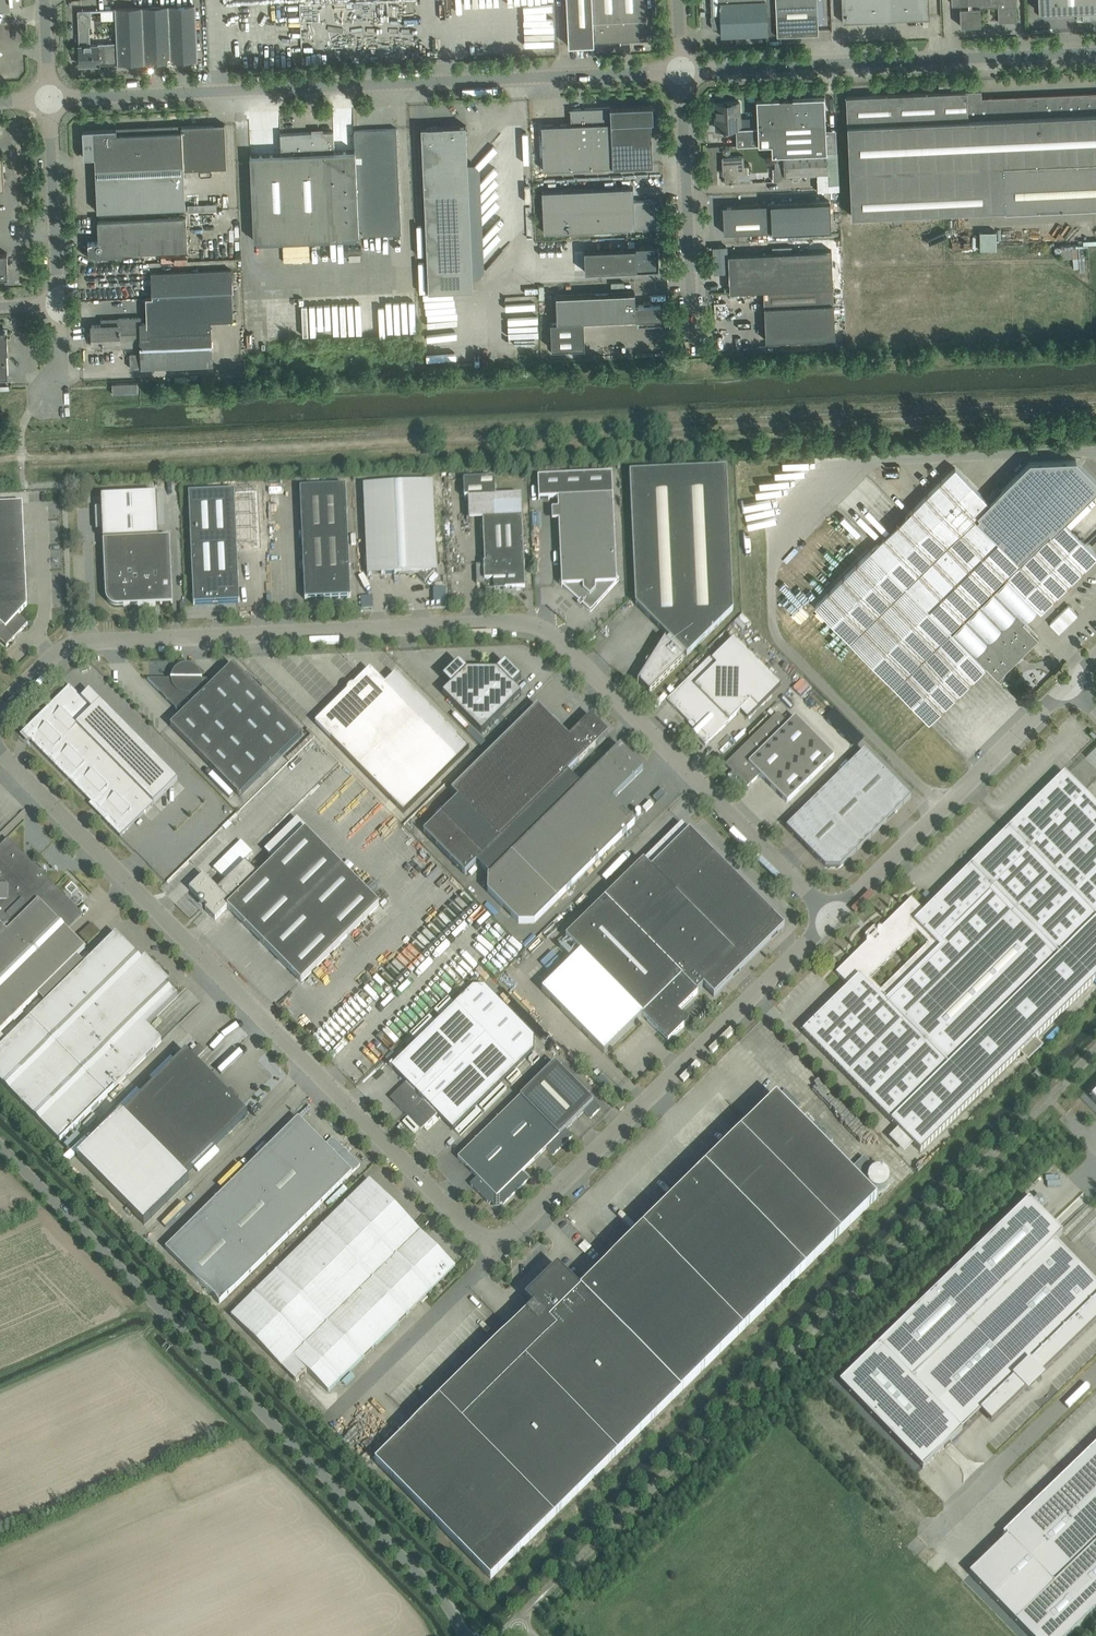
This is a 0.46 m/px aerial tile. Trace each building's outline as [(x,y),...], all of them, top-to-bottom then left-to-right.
[(568,45),(594,44),(594,42),(620,41),(620,44),(621,44),(621,41),(647,40),(645,0),(566,0),(568,45)] [(767,34),(765,0),(711,0),(712,28),(722,28),(722,36),(767,34)] [(767,34),(767,32),(777,32),(777,34),(819,32),(818,0),(765,0),(767,34)] [(843,22),(846,22),(846,20),(888,19),(888,22),(895,21),(895,18),(916,17),(916,19),(930,18),(929,0),(842,0),(843,22)] [(992,0),(951,0),(951,3),(959,3),(960,26),(981,25),(980,2),(992,1),(992,0)] [(992,1),(998,1),(998,7),(998,22),(1017,21),(1016,0),(992,0),(992,1)] [(1038,11),(1082,9),(1082,20),(1095,19),(1095,0),(1038,0),(1038,11)] [(116,9),(117,43),(118,62),(119,62),(119,63),(197,60),(195,6),(116,9)] [(117,43),(109,43),(90,44),(89,24),(91,24),(91,10),(78,11),(80,45),(79,45),(80,65),(101,64),(101,63),(118,62),(117,43)] [(846,96),(851,215),(949,211),(953,211),(962,210),(968,210),(1003,208),(1003,211),(1095,207),(1095,94),(982,99),(981,90),(846,96)] [(824,97),(825,96),(792,97),(792,96),(779,97),(779,98),(780,98),(756,99),(758,127),(743,128),(736,128),(737,145),(758,144),(772,143),(772,154),(775,154),(775,155),(827,152),(824,97)] [(743,128),(742,118),(740,118),(739,101),(715,102),(716,114),(717,114),(718,129),(723,129),(723,130),(727,130),(727,129),(736,128),(743,128)] [(653,165),(653,164),(651,121),(653,121),(652,105),(570,109),(571,124),(541,125),(543,170),(653,165)] [(186,207),(184,169),(227,167),(225,124),(181,126),(182,131),(117,134),(117,129),(83,130),(84,157),(95,157),(97,211),(186,207)] [(421,127),(428,292),(473,290),(466,125),(421,127)] [(334,131),(280,133),(281,154),(250,155),(254,240),(359,235),(359,229),(362,229),(363,235),(401,233),(397,128),(354,130),(355,151),(335,152),(334,131)] [(827,152),(775,155),(775,168),(784,167),(784,175),(828,173),(827,152)] [(724,175),(725,182),(750,181),(750,174),(748,174),(747,166),(743,166),(743,156),(722,157),(723,175),(724,175)] [(655,227),(654,199),(634,200),(633,187),(542,191),(544,232),(655,227)] [(830,228),(830,220),(829,201),(771,203),(771,204),(723,206),(724,232),(772,230),(772,231),(830,228)] [(88,242),(89,256),(122,255),(122,252),(188,249),(186,216),(98,220),(99,241),(88,242)] [(979,230),(980,249),(997,248),(996,230),(979,230)] [(636,248),(584,250),(585,272),(646,269),(659,268),(658,244),(636,245),(636,248)] [(764,290),(833,287),(831,250),(728,255),(730,292),(764,290)] [(8,277),(7,253),(0,253),(0,277),(8,277)] [(131,368),(142,368),(213,365),(210,318),(234,317),(232,270),(152,273),(153,296),(146,297),(147,322),(140,323),(140,317),(118,318),(119,324),(92,325),(92,333),(88,333),(88,340),(92,340),(93,347),(112,346),(112,347),(141,346),(141,352),(130,353),(131,368)] [(765,307),(833,304),(833,287),(764,290),(765,307)] [(550,322),(551,348),(551,352),(560,352),(560,348),(585,347),(583,321),(661,317),(660,304),(650,304),(650,302),(644,302),(644,304),(635,305),(635,292),(556,296),(557,322),(550,322)] [(504,301),(508,337),(522,336),(521,328),(514,329),(513,320),(522,319),(521,311),(512,312),(511,306),(516,306),(515,300),(504,301)] [(317,323),(315,323),(315,303),(301,304),(302,333),(318,333),(317,323)] [(833,304),(765,307),(766,340),(835,337),(833,304)] [(8,376),(7,352),(8,352),(7,336),(7,337),(6,337),(6,329),(0,329),(0,376),(8,376)] [(112,383),(113,394),(138,393),(138,382),(112,383)] [(1095,489),(1095,480),(1076,459),(1071,459),(1064,460),(1044,461),(1037,461),(1031,461),(1030,461),(989,502),(955,467),(814,606),(928,721),(986,665),(998,678),(1038,638),(1023,622),(1037,608),(1040,611),(1095,556),(1095,554),(1063,521),(1095,489)] [(646,666),(647,667),(637,683),(638,683),(639,681),(641,683),(640,683),(650,693),(684,659),(683,659),(686,656),(687,656),(733,611),(726,469),(630,473),(636,604),(669,638),(666,642),(665,641),(665,640),(651,662),(649,661),(647,662),(646,664),(646,666)] [(558,499),(561,581),(559,583),(590,612),(619,581),(617,578),(612,474),(538,477),(539,500),(558,499)] [(485,588),(485,591),(490,591),(495,591),(495,592),(494,592),(494,593),(499,593),(499,592),(503,592),(504,594),(508,594),(508,592),(512,592),(517,592),(517,591),(516,590),(522,589),(522,590),(525,590),(525,589),(521,496),(496,497),(495,479),(464,480),(464,498),(469,498),(470,521),(483,520),(485,565),(476,565),(477,582),(477,584),(478,584),(478,583),(480,584),(483,585),(485,588)] [(433,482),(363,485),(367,576),(415,574),(415,571),(418,574),(418,575),(425,582),(438,568),(431,562),(431,560),(437,560),(433,482)] [(305,599),(351,597),(346,486),(300,488),(305,599)] [(235,491),(189,493),(194,604),(240,602),(237,547),(259,546),(256,490),(235,491)] [(156,496),(102,498),(103,540),(106,590),(106,591),(106,593),(107,595),(107,596),(108,598),(109,599),(110,601),(111,602),(113,603),(114,604),(115,605),(117,605),(119,606),(120,606),(122,606),(124,606),(173,604),(170,537),(158,538),(156,496)] [(6,647),(28,623),(18,615),(27,605),(23,503),(0,504),(0,641),(6,647)] [(697,727),(692,732),(705,745),(751,700),(758,708),(747,719),(748,719),(781,686),(734,638),(713,659),(711,657),(667,700),(691,724),(692,723),(697,727)] [(497,671),(467,670),(459,662),(443,678),(451,686),(443,694),(482,733),(521,694),(513,687),(521,679),(505,663),(497,671)] [(174,675),(173,679),(171,679),(171,680),(147,679),(147,680),(178,710),(181,706),(186,711),(170,726),(239,797),(302,735),(233,664),(209,688),(205,683),(208,680),(202,680),(200,680),(199,675),(197,672),(194,669),(180,669),(177,672),(174,675)] [(315,723),(331,739),(404,813),(469,748),(396,674),(385,685),(370,670),(315,723)] [(91,802),(107,818),(104,820),(120,836),(178,780),(100,701),(93,709),(70,686),(22,732),(91,802)] [(569,737),(537,706),(451,791),(458,798),(442,814),(423,832),(465,874),(475,864),(488,876),(580,785),(568,773),(578,762),(579,762),(608,734),(591,716),(569,737)] [(734,778),(736,780),(736,779),(737,778),(740,780),(747,788),(760,775),(787,803),(834,757),(796,717),(788,724),(778,713),(725,765),(733,773),(729,776),(728,776),(731,777),(734,778)] [(1085,755),(1095,766),(1095,744),(1085,755)] [(580,785),(488,876),(488,892),(519,923),(534,923),(635,823),(612,800),(643,769),(620,746),(580,785)] [(825,867),(841,867),(911,798),(864,751),(786,828),(825,867)] [(1065,773),(924,912),(911,899),(881,928),(880,929),(878,929),(878,931),(877,932),(870,939),(869,939),(867,939),(867,942),(866,943),(836,973),(849,986),(802,1032),(921,1152),(1095,979),(1095,805),(1065,773)] [(909,793),(914,790),(908,781),(903,785),(909,793)] [(202,826),(207,832),(190,845),(195,852),(212,838),(207,832),(234,812),(227,803),(220,809),(216,804),(204,814),(209,820),(202,826)] [(202,905),(204,904),(208,908),(206,910),(215,920),(228,908),(301,982),(379,905),(305,830),(259,876),(245,862),(218,890),(203,875),(189,889),(199,898),(200,899),(199,901),(199,903),(200,904),(202,905)] [(714,997),(785,927),(689,831),(651,869),(643,861),(566,937),(581,953),(543,990),(604,1053),(643,1016),(668,1042),(687,1023),(677,1013),(698,993),(697,992),(703,986),(714,997)] [(38,995),(46,1003),(85,964),(77,957),(85,949),(68,931),(83,916),(8,839),(0,847),(0,1033),(38,995)] [(92,922),(79,934),(87,943),(100,932),(92,922)] [(0,1046),(0,1081),(60,1142),(162,1042),(147,1027),(178,996),(167,985),(170,982),(160,972),(163,968),(159,964),(155,967),(146,957),(142,960),(116,933),(85,964),(46,1003),(7,1041),(6,1040),(0,1046)] [(395,1101),(393,1102),(418,1127),(419,1126),(424,1125),(425,1127),(437,1114),(453,1130),(535,1050),(535,1037),(485,986),(485,987),(494,996),(470,1019),(455,1004),(391,1067),(391,1066),(391,1067),(406,1082),(394,1095),(395,1096),(395,1101)] [(122,1113),(78,1157),(145,1225),(189,1180),(185,1176),(248,1114),(236,1103),(239,1100),(231,1092),(228,1095),(186,1052),(123,1114),(122,1113)] [(504,1204),(527,1181),(529,1179),(522,1172),(547,1148),(553,1155),(573,1137),(566,1129),(584,1112),(591,1119),(601,1109),(555,1063),(458,1158),(477,1177),(470,1184),(490,1204),(491,1203),(494,1205),(499,1205),(502,1203),(504,1204)] [(534,1285),(531,1287),(531,1288),(533,1287),(535,1289),(526,1298),(534,1306),(529,1310),(375,1462),(491,1579),(877,1199),(776,1097),(706,1167),(609,1262),(608,1262),(580,1290),(558,1267),(540,1284),(538,1282),(539,1280),(537,1283),(534,1285)] [(333,1137),(325,1145),(298,1118),(166,1249),(220,1304),(360,1165),(333,1137)] [(866,1129),(841,1156),(860,1174),(886,1147),(866,1129)] [(892,1152),(870,1175),(889,1193),(911,1170),(892,1152)] [(329,1392),(426,1296),(455,1267),(370,1180),(232,1316),(296,1382),(308,1371),(329,1392)] [(1056,1240),(1062,1234),(1029,1199),(840,1382),(859,1402),(923,1468),(963,1430),(962,1429),(981,1411),(991,1422),(1014,1400),(1012,1399),(1023,1388),(1025,1390),(1095,1321),(1095,1282),(1056,1240)] [(1003,1534),(1007,1538),(969,1574),(1030,1635),(1069,1635),(1095,1610),(1095,1444),(1003,1534)] [(936,1571),(947,1563),(938,1551),(928,1559),(936,1571)]
